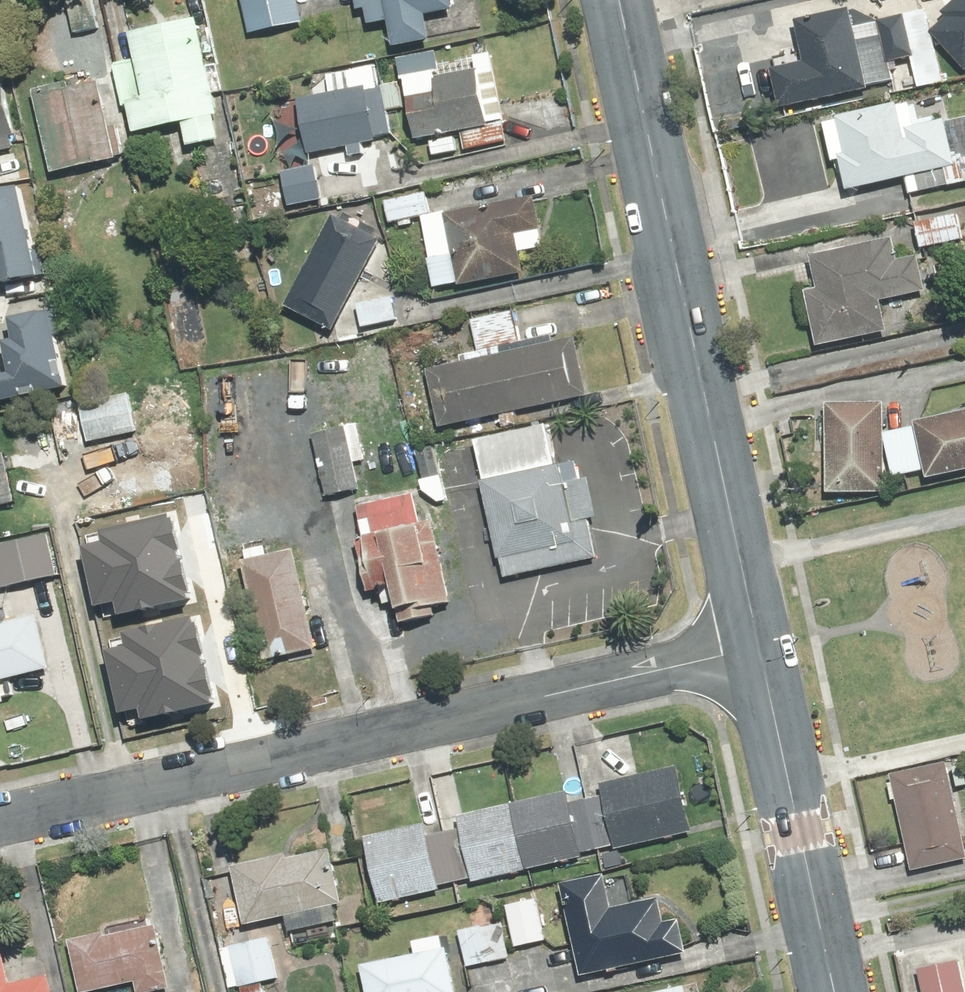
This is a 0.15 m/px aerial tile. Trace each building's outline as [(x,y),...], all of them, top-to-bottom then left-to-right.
[(74,35),(96,30),(89,0),(66,0),(74,35)] [(248,36),(302,24),(297,0),(241,0),(248,36)] [(356,14),(364,12),(367,28),(387,24),(392,50),(429,43),(424,17),(453,12),(451,2),(455,1),(455,0),(353,0),(356,14)] [(930,34),(964,72),(964,0),(959,0),(942,15),(946,19),(930,34)] [(802,62),(769,69),(778,112),(867,92),(866,89),(893,83),(889,63),(910,59),(917,88),(940,83),(924,12),(876,22),(879,36),(857,40),(851,9),(793,21),(802,62)] [(218,116),(195,20),(128,36),(133,59),(111,65),(121,109),(127,108),(133,135),(182,123),(188,149),(220,142),(214,117),(218,116)] [(431,65),(401,70),(413,142),(506,127),(494,55),(473,58),(476,71),(433,78),(431,65)] [(16,151),(0,78),(0,154),(16,151)] [(99,78),(31,92),(49,175),(123,160),(116,127),(110,129),(99,78)] [(365,87),(297,100),(308,156),(375,144),(365,87)] [(895,105),(833,119),(833,123),(824,125),(832,163),(840,162),(847,193),(905,181),(908,195),(951,185),(948,171),(954,170),(944,122),(906,130),(908,141),(903,142),(895,105)] [(315,168),(281,175),(287,209),(322,203),(315,168)] [(0,224),(0,265),(11,262),(16,286),(51,279),(30,177),(0,183),(0,198),(5,223),(0,224)] [(533,196),(420,218),(434,289),(523,272),(519,253),(543,249),(533,196)] [(331,217),(282,307),(331,333),(380,242),(372,238),(375,231),(346,215),(342,222),(331,217)] [(959,216),(914,224),(919,251),(964,243),(959,216)] [(893,239),(809,256),(817,291),(805,294),(816,349),(887,334),(881,303),(927,294),(919,257),(897,261),(893,239)] [(393,298),(356,306),(361,329),(398,322),(393,298)] [(57,311),(21,319),(24,336),(14,338),(20,366),(0,370),(6,397),(73,382),(57,311)] [(574,338),(426,371),(439,431),(587,398),(574,338)] [(127,393),(79,403),(88,445),(136,435),(127,393)] [(885,405),(825,405),(825,496),(885,495),(885,405)] [(913,425),(914,428),(885,435),(896,479),(924,472),(926,482),(964,473),(964,413),(913,425)] [(467,445),(490,563),(599,541),(576,423),(467,445)] [(359,424),(311,435),(325,497),(360,489),(354,464),(367,461),(359,424)] [(414,495),(356,508),(363,540),(353,542),(365,595),(380,592),(382,603),(363,607),(372,647),(408,639),(405,626),(436,619),(434,609),(449,606),(431,522),(420,524),(414,495)] [(181,516),(81,539),(99,617),(117,612),(123,639),(108,643),(124,710),(145,706),(148,717),(223,700),(181,516)] [(0,546),(0,590),(0,591),(58,579),(49,536),(0,546)] [(247,561),(241,562),(263,663),(317,651),(294,550),(267,556),(263,541),(243,546),(247,561)] [(49,672),(37,617),(0,625),(0,683),(49,672)] [(888,773),(910,873),(964,861),(964,844),(946,760),(888,773)] [(424,825),(363,838),(378,904),(439,890),(439,887),(470,880),(471,883),(581,859),(580,854),(611,847),(612,854),(692,836),(676,768),(599,785),(601,798),(569,805),(566,793),(457,817),(459,830),(427,837),(424,825)] [(286,854),(229,868),(244,927),(342,904),(330,850),(287,860),(286,854)] [(603,877),(560,886),(579,979),(687,956),(680,922),(663,925),(658,901),(611,911),(603,877)] [(537,900),(505,907),(514,948),(545,941),(537,900)] [(502,923),(458,933),(465,969),(510,959),(502,923)] [(68,942),(79,991),(104,991),(134,985),(135,991),(164,991),(171,990),(157,926),(105,937),(104,934),(68,942)] [(365,991),(455,991),(444,938),(413,944),(415,956),(360,967),(365,991)] [(271,940),(229,948),(238,990),(279,981),(271,940)] [(0,949),(0,991),(51,991),(48,977),(10,985),(2,949),(0,949)] [(916,969),(921,991),(964,991),(957,960),(916,969)]
